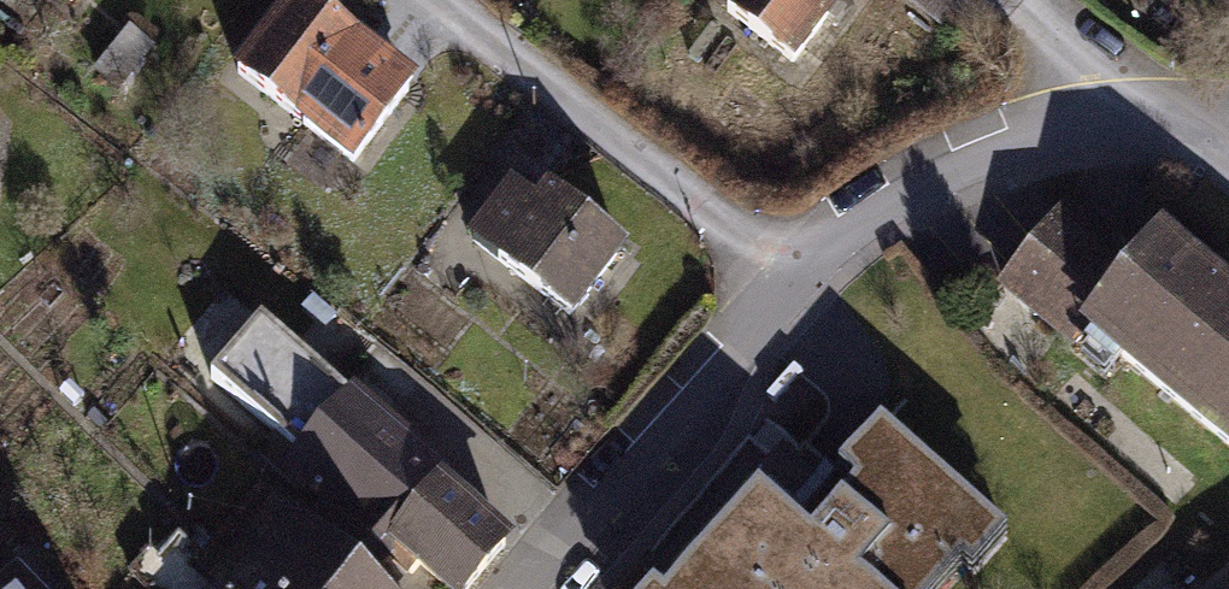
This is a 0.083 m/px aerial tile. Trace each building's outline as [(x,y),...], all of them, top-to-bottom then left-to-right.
[(230,71),(354,166),(421,77),(318,0),(284,0),(230,71)] [(722,6),(800,65),(845,0),(726,0),(722,6)] [(971,0),(906,0),(957,36),(980,7),(971,0)] [(511,176),(466,233),(573,318),(631,241),(548,178),(537,194),(511,176)] [(1094,314),(1135,263),(1065,203),(994,285),(1078,346),(1092,328),(1102,318),(1094,314)] [(1092,328),(1228,441),(1228,270),(1169,220),(1135,263),(1094,314),(1102,318),(1092,328)] [(296,449),(284,466),(382,542),(385,538),(393,545),(385,553),(413,577),(421,569),(444,588),(473,588),(516,537),(443,470),(448,463),(354,383),(348,390),(262,314),(211,376),(296,449)] [(652,585),(657,588),(919,588),(952,551),(937,538),(961,511),(876,436),(800,522),(747,476),(652,585)] [(194,555),(233,588),(388,588),(263,482),(194,555)] [(194,555),(190,551),(192,542),(179,530),(141,569),(169,588),(233,588),(194,555)] [(19,564),(0,579),(0,588),(39,588),(19,564)]
